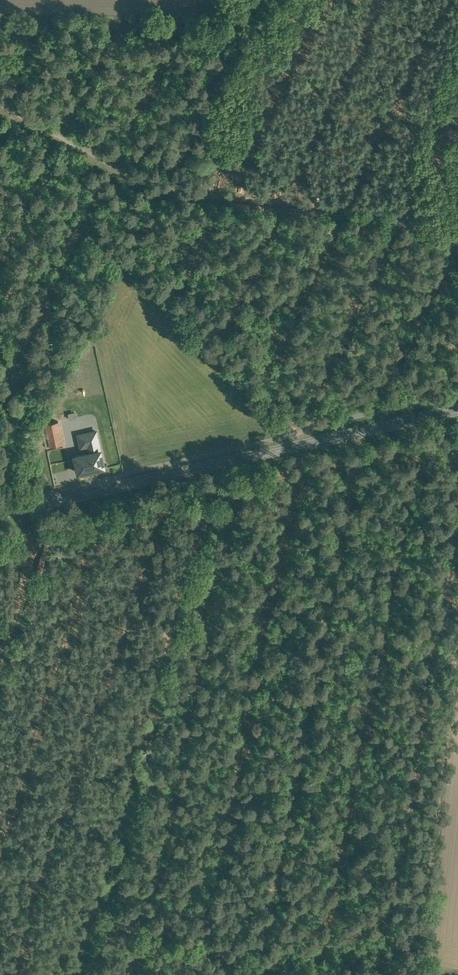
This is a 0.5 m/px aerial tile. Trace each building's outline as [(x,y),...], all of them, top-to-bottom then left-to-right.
[(58,421),(45,423),(51,446),(63,443),(58,421)] [(96,432),(86,434),(88,445),(90,452),(100,450),(96,432)] [(86,434),(79,436),(81,446),(88,445),(86,434)] [(90,452),(75,456),(78,472),(104,467),(100,450),(90,452)]
